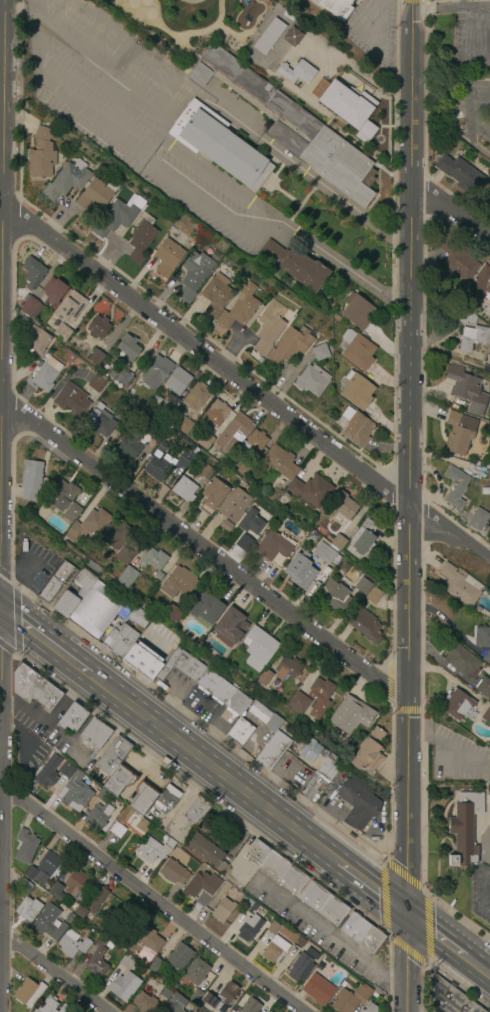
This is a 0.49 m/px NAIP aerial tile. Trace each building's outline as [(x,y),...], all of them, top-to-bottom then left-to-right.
[(318,6),(310,0),(353,0),(349,6),(352,9),(342,23),(318,5),(318,6)] [(292,23),(282,15),(285,11),(295,18),(292,23)] [(264,57),(252,48),(275,18),(286,27),(264,57)] [(307,30),(293,48),(282,39),(291,26),(292,27),(296,21),(307,30)] [(374,164),(371,168),(376,172),(372,177),(375,179),(368,188),(375,194),(363,210),(309,170),(311,168),(265,134),(274,122),(211,76),(202,89),(186,77),(211,42),(374,164)] [(317,72),(307,85),(297,78),(293,85),(275,72),(282,64),(291,71),(300,59),(317,72)] [(348,90),(350,87),(360,94),(362,92),(377,103),(365,120),(378,129),(366,146),(354,137),(357,132),(355,130),(355,129),(317,101),(333,79),(348,90)] [(274,167),(255,193),(198,151),(195,155),(167,134),(193,98),(229,125),(224,131),(274,167)] [(48,142),(52,142),(52,151),(56,151),(56,166),(52,166),(52,177),(29,177),(29,160),(28,160),(28,149),(32,149),(32,151),(35,151),(35,139),(33,139),(37,126),(52,130),(48,142)] [(453,162),(457,157),(485,178),(471,197),(455,185),(457,183),(448,176),(448,177),(434,167),(443,154),(453,162)] [(39,193),(48,181),(50,183),(66,161),(72,165),(78,158),(86,164),(84,167),(84,168),(91,174),(79,190),(74,186),(73,187),(70,185),(63,196),(60,193),(53,203),(43,196),(39,193)] [(105,186),(111,179),(120,186),(100,213),(91,206),(86,212),(74,203),(81,194),(94,177),(105,186)] [(481,201),(489,189),(489,210),(485,207),(486,205),(481,201)] [(126,229),(119,224),(112,233),(108,230),(101,240),(89,231),(101,216),(102,217),(116,199),(125,206),(133,194),(145,203),(126,229)] [(154,220),(150,226),(158,231),(142,253),(147,257),(139,267),(126,258),(134,248),(127,243),(132,237),(129,236),(142,219),(143,220),(147,214),(154,220)] [(467,283),(442,265),(449,255),(438,248),(448,235),(470,252),(466,258),(479,267),(467,283)] [(167,280),(155,271),(162,262),(153,255),(166,238),(186,252),(172,271),(173,272),(167,280)] [(284,250),(285,249),(288,251),(292,246),(313,263),(315,261),(330,272),(314,294),(258,252),(268,239),(284,250)] [(188,305),(177,297),(184,286),(180,282),(185,275),(185,274),(187,271),(182,268),(193,252),(201,257),(198,262),(210,270),(194,293),(196,294),(188,305)] [(40,281),(39,281),(31,293),(25,288),(29,283),(23,279),(28,273),(21,267),(29,256),(47,270),(42,278),(43,278),(40,281)] [(485,264),(489,268),(489,302),(484,298),(482,301),(477,302),(465,292),(485,264)] [(229,282),(225,286),(234,293),(222,309),(223,310),(215,322),(203,313),(210,303),(200,295),(213,277),(217,272),(229,282)] [(54,280),(56,277),(68,286),(57,301),(58,302),(53,310),(43,302),(46,297),(43,295),(44,294),(43,293),(43,292),(40,290),(50,277),(54,280)] [(247,321),(245,320),(241,326),(234,321),(227,330),(216,322),(224,311),(227,313),(240,297),(237,295),(248,281),(257,288),(251,296),(260,304),(247,321)] [(71,324),(66,320),(64,323),(53,314),(71,289),(87,301),(71,324)] [(362,332),(340,316),(347,306),(343,303),(351,292),(375,310),(370,317),(372,318),(362,332)] [(33,320),(19,310),(30,296),(40,303),(39,304),(43,306),(33,320)] [(287,311),(280,319),(286,324),(270,346),(271,347),(263,358),(252,349),(259,340),(254,336),(261,327),(260,326),(261,325),(256,321),(264,310),(268,304),(268,305),(272,299),(287,311)] [(471,324),(467,321),(463,326),(453,318),(456,314),(449,309),(456,301),(476,319),(471,324)] [(101,319),(104,316),(109,320),(107,323),(111,326),(101,340),(96,337),(94,340),(88,335),(90,332),(86,330),(96,316),(101,319)] [(24,325),(19,321),(23,317),(28,320),(24,325)] [(38,329),(39,329),(53,340),(49,345),(48,344),(44,350),(45,351),(40,357),(18,340),(30,323),(38,329)] [(64,343),(52,334),(61,323),(73,332),(64,343)] [(308,334),(315,340),(303,356),(296,350),(288,362),(283,358),(276,368),(264,359),(272,348),(274,350),(290,328),(297,333),(302,326),(309,332),(308,334)] [(474,326),(489,329),(489,340),(489,345),(473,342),(470,354),(458,352),(461,339),(459,339),(460,336),(461,336),(463,327),(473,329),(474,326)] [(355,334),(356,333),(376,348),(369,357),(373,359),(363,372),(339,355),(347,344),(341,340),(340,337),(346,329),(349,329),(355,334)] [(131,338),(132,336),(138,340),(135,345),(141,349),(131,364),(125,360),(126,358),(124,357),(125,356),(115,348),(123,337),(122,337),(125,333),(131,338)] [(316,362),(312,349),(324,344),(329,357),(316,362)] [(97,367),(87,359),(95,349),(105,356),(97,367)] [(161,358),(163,356),(174,365),(154,392),(141,382),(143,379),(139,376),(144,371),(143,370),(155,354),(161,358)] [(63,367),(51,383),(53,385),(47,394),(38,387),(36,390),(26,382),(33,372),(36,374),(44,362),(45,363),(49,356),(63,367)] [(125,388),(116,381),(115,382),(108,377),(117,364),(123,369),(123,370),(133,378),(125,388)] [(330,377),(328,380),(329,380),(317,398),(304,388),(302,391),(293,384),(307,364),(311,367),(313,364),(330,377)] [(481,416),(467,411),(470,401),(450,395),(455,382),(445,378),(450,364),(464,369),(462,374),(481,380),(479,386),(480,387),(478,392),(488,396),(481,416)] [(484,365),(489,367),(489,370),(489,373),(482,371),(484,365)] [(179,397),(163,385),(177,367),(192,378),(179,397)] [(353,373),(354,371),(375,388),(369,396),(372,398),(361,412),(356,408),(357,407),(339,394),(342,391),(339,389),(342,385),(338,382),(342,378),(347,381),(348,380),(344,377),(350,370),(353,373)] [(98,392),(88,385),(95,375),(105,383),(98,392)] [(79,419),(69,412),(71,409),(65,405),(62,410),(52,402),(67,381),(87,396),(85,399),(91,404),(79,419)] [(210,390),(208,392),(210,393),(194,414),(181,403),(197,382),(198,384),(200,382),(210,390)] [(221,403),(222,402),(225,404),(224,405),(230,409),(216,428),(210,423),(209,424),(201,418),(215,398),(221,403)] [(167,419),(157,412),(165,401),(175,408),(167,419)] [(151,421),(138,411),(142,405),(155,416),(151,421)] [(100,411),(101,410),(112,417),(111,419),(117,423),(106,439),(98,434),(96,436),(82,425),(94,407),(100,411)] [(354,412),(355,411),(374,425),(372,428),(373,429),(368,436),(370,438),(362,449),(360,447),(359,448),(340,434),(347,424),(346,424),(348,421),(341,416),(348,407),(354,412)] [(472,441),(470,440),(464,457),(445,451),(447,444),(445,443),(451,426),(445,424),(449,411),(461,415),(475,420),(471,431),(475,432),(472,441)] [(245,438),(241,434),(226,453),(220,448),(217,452),(212,448),(215,444),(213,443),(237,412),(251,423),(250,424),(254,427),(245,438)] [(185,436),(175,428),(184,417),(194,425),(185,436)] [(157,443),(146,434),(156,420),(168,429),(157,443)] [(131,462),(125,458),(125,459),(120,456),(121,454),(115,450),(130,429),(142,438),(139,443),(143,446),(131,462)] [(206,450),(195,442),(203,430),(213,438),(213,439),(206,450)] [(260,434),(262,431),(265,434),(263,436),(268,440),(255,458),(249,454),(248,456),(238,448),(243,441),(245,443),(254,430),(260,434)] [(159,461),(165,454),(175,461),(183,451),(188,454),(190,451),(196,455),(192,460),(192,459),(184,470),(174,462),(159,483),(142,470),(152,456),(151,456),(156,450),(155,449),(161,440),(167,444),(160,453),(163,455),(159,461)] [(287,454),(288,452),(295,457),(291,463),(299,469),(291,481),(290,480),(283,490),(273,482),(279,474),(275,471),(276,470),(270,466),(267,471),(259,465),(274,444),(287,454)] [(41,485),(40,485),(39,492),(37,491),(36,502),(22,500),(23,489),(21,489),(24,460),(43,463),(41,474),(42,474),(41,485)] [(246,479),(236,471),(243,461),(253,469),(246,479)] [(484,480),(469,476),(473,464),(487,469),(484,480)] [(207,480),(199,475),(206,465),(214,471),(207,480)] [(459,511),(444,501),(453,486),(449,484),(451,481),(443,476),(449,466),(470,479),(465,486),(466,487),(459,500),(464,503),(459,511)] [(335,488),(321,507),(321,506),(318,510),(298,496),(297,498),(286,489),(294,478),(304,485),(308,479),(310,481),(315,474),(335,488)] [(191,503),(188,500),(186,503),(171,491),(182,476),(197,488),(192,495),(195,497),(191,503)] [(210,517),(199,508),(207,498),(201,494),(213,477),(230,490),(210,517)] [(44,491),(41,490),(43,478),(51,480),(44,491)] [(67,485),(69,483),(79,490),(61,513),(51,505),(51,504),(50,502),(56,494),(52,491),(60,480),(67,485)] [(234,525),(217,512),(236,487),(252,499),(243,512),(234,525)] [(348,521),(344,518),(342,520),(335,515),(334,516),(325,510),(340,490),(347,496),(346,498),(359,507),(348,521)] [(74,521),(73,521),(72,523),(63,516),(65,514),(64,513),(72,502),(82,510),(74,521)] [(250,546),(241,538),(245,532),(236,526),(251,507),(258,513),(255,516),(265,523),(254,538),(255,539),(250,546)] [(110,516),(96,535),(89,530),(83,537),(79,533),(75,538),(71,542),(63,536),(74,521),(80,525),(81,524),(80,523),(91,509),(96,512),(99,508),(110,516)] [(479,533),(466,525),(477,508),(489,515),(479,533)] [(368,553),(365,551),(362,555),(350,547),(354,541),(351,538),(366,518),(377,526),(371,533),(375,536),(374,537),(375,538),(372,542),(374,544),(368,553)] [(121,525),(122,523),(131,530),(116,551),(99,539),(112,519),(121,525)] [(228,533),(219,526),(224,520),(233,527),(228,533)] [(279,570),(260,555),(262,553),(255,548),(271,529),(293,547),(286,557),(288,559),(279,570)] [(315,540),(309,535),(312,531),(318,536),(315,540)] [(347,542),(339,552),(323,539),(327,535),(333,539),(337,534),(347,542)] [(328,566),(312,554),(321,542),(337,554),(328,566)] [(126,566),(114,558),(123,546),(135,554),(126,566)] [(157,553),(159,550),(169,558),(158,572),(163,576),(159,581),(153,576),(157,571),(147,564),(144,568),(138,564),(150,548),(157,553)] [(310,556),(307,560),(311,563),(308,567),(317,573),(304,591),(289,580),(291,577),(283,572),(286,568),(297,552),(298,553),(300,549),(310,556)] [(47,604),(37,597),(63,561),(67,564),(73,568),(47,604)] [(455,572),(458,568),(467,574),(466,575),(483,586),(479,591),(480,592),(470,608),(450,595),(451,594),(441,588),(447,579),(437,573),(444,561),(456,569),(454,571),(455,572)] [(127,590),(115,581),(127,565),(139,574),(127,590)] [(181,569),(182,568),(196,578),(195,579),(198,581),(187,596),(185,595),(183,596),(177,592),(172,599),(159,589),(176,565),(181,569)] [(125,602),(95,641),(51,608),(64,591),(72,596),(74,594),(75,595),(81,587),(73,581),(81,569),(125,602)] [(366,581),(368,579),(374,583),(365,596),(354,588),(361,577),(366,581)] [(337,584),(338,583),(350,592),(347,596),(350,598),(338,614),(331,608),(329,611),(320,603),(323,599),(316,595),(329,578),(337,584)] [(155,589),(150,585),(154,580),(159,584),(155,589)] [(212,627),(210,625),(207,629),(185,613),(204,587),(228,605),(212,627)] [(374,605),(365,598),(373,587),(382,594),(374,605)] [(175,624),(163,615),(171,604),(183,613),(175,624)] [(146,614),(148,612),(151,615),(150,617),(151,617),(142,629),(142,628),(139,631),(133,626),(135,623),(127,617),(135,605),(146,614)] [(243,635),(242,635),(235,645),(234,644),(230,649),(214,638),(217,633),(213,629),(229,606),(245,618),(243,621),(250,626),(243,635)] [(376,645),(346,623),(359,606),(377,619),(375,622),(381,626),(378,631),(381,634),(379,636),(381,638),(376,645)] [(489,623),(489,648),(475,648),(475,628),(478,628),(489,628),(489,623)] [(138,635),(120,659),(101,644),(116,624),(121,628),(124,624),(138,635)] [(264,666),(245,651),(248,647),(242,642),(245,638),(245,637),(253,625),(280,645),(264,666)] [(442,650),(451,639),(482,663),(477,668),(478,669),(469,681),(456,671),(456,670),(444,661),(444,660),(443,659),(447,653),(442,650)] [(163,661),(164,659),(167,661),(177,647),(252,701),(240,717),(195,684),(172,667),(161,682),(154,677),(151,682),(121,660),(134,643),(136,645),(138,643),(163,661)] [(489,649),(489,650),(489,667),(481,660),(489,649)] [(291,660),(293,658),(303,664),(293,679),(285,673),(281,680),(274,676),(276,672),(273,670),(283,655),(291,660)] [(21,663),(30,670),(52,686),(65,696),(52,714),(31,699),(28,703),(12,692),(13,673),(21,663)] [(302,678),(298,675),(302,668),(307,671),(302,678)] [(264,688),(256,682),(265,669),(273,675),(264,688)] [(324,682),(325,680),(335,686),(326,701),(317,695),(314,700),(307,695),(309,693),(307,692),(316,677),(324,682)] [(484,677),(489,681),(489,697),(488,700),(475,690),(484,677)] [(476,703),(471,709),(469,708),(458,722),(438,707),(450,691),(452,693),(456,688),(476,703)] [(308,714),(304,711),(300,715),(287,705),(297,691),(311,701),(310,703),(314,706),(308,714)] [(359,702),(359,701),(376,713),(366,728),(358,723),(354,729),(352,728),(348,735),(327,722),(346,694),(359,702)] [(284,722),(285,721),(299,732),(300,730),(309,737),(302,746),(293,740),(269,771),(255,760),(274,735),(273,734),(263,726),(265,725),(247,711),(255,700),(284,722)] [(74,733),(65,727),(63,730),(58,725),(58,724),(57,723),(73,702),(73,703),(89,714),(74,733)] [(489,705),(489,706),(489,725),(480,718),(489,705)] [(97,751),(78,737),(93,718),(112,732),(97,751)] [(239,749),(225,737),(240,718),(254,729),(239,749)] [(372,773),(362,765),(359,770),(349,762),(375,726),(385,734),(377,746),(383,751),(381,755),(384,757),(372,773)] [(118,736),(125,741),(133,747),(110,778),(95,767),(118,736)] [(310,764),(322,748),(309,738),(297,754),(310,764)] [(52,787),(48,784),(45,788),(42,786),(33,780),(53,753),(62,760),(53,772),(57,774),(54,777),(57,779),(52,787)] [(330,783),(315,772),(329,753),(344,764),(330,783)] [(67,779),(57,772),(65,761),(75,769),(67,779)] [(119,766),(134,778),(130,785),(124,787),(115,798),(103,788),(119,766)] [(84,809),(82,808),(79,813),(71,807),(71,808),(57,798),(77,770),(84,775),(80,781),(90,788),(89,789),(94,794),(84,809)] [(375,791),(372,796),(382,803),(361,832),(353,827),(351,830),(342,823),(345,820),(344,819),(352,808),(337,796),(349,779),(350,780),(353,775),(375,791)] [(127,807),(134,797),(134,788),(141,780),(158,793),(141,817),(127,807)] [(168,813),(167,812),(165,815),(158,811),(160,809),(154,805),(168,785),(182,795),(168,813)] [(103,803),(95,798),(101,790),(108,795),(103,803)] [(482,814),(473,814),(473,846),(477,846),(477,863),(469,863),(469,867),(458,867),(458,865),(447,865),(447,856),(455,856),(455,834),(448,834),(448,818),(454,818),(454,804),(458,804),(458,793),(482,793),(482,814)] [(195,826),(182,817),(197,796),(211,806),(195,826)] [(113,808),(107,816),(108,817),(104,822),(105,823),(104,826),(102,825),(97,832),(89,826),(83,821),(85,818),(84,818),(93,806),(93,807),(96,803),(101,807),(105,802),(113,808)] [(151,825),(141,838),(116,820),(126,806),(127,807),(141,817),(151,825)] [(119,839),(109,831),(116,822),(126,830),(119,839)] [(30,836),(30,835),(34,836),(33,838),(38,840),(28,865),(14,859),(21,842),(15,840),(20,829),(27,831),(26,835),(30,836)] [(153,848),(155,846),(157,847),(159,845),(162,847),(164,844),(170,849),(162,860),(156,856),(149,866),(137,858),(140,853),(136,850),(146,836),(155,842),(151,847),(153,848)] [(222,872),(215,866),(215,867),(197,853),(208,840),(224,854),(220,859),(227,865),(222,872)] [(255,840),(270,851),(259,865),(245,855),(255,840)] [(61,860),(48,878),(45,876),(44,878),(38,874),(40,872),(36,869),(39,865),(37,864),(48,850),(61,860)] [(270,851),(308,879),(295,897),(257,869),(259,865),(270,851)] [(173,862),(174,861),(176,863),(176,864),(189,874),(181,885),(177,883),(175,886),(158,872),(168,858),(173,862)] [(23,875),(30,866),(38,872),(32,881),(23,875)] [(78,873),(79,871),(89,878),(82,888),(85,890),(81,895),(78,893),(74,898),(65,892),(68,887),(64,884),(74,870),(78,873)] [(211,897),(212,898),(204,908),(196,901),(203,891),(201,889),(193,899),(188,895),(186,897),(181,893),(196,872),(199,875),(202,872),(209,877),(211,874),(222,882),(211,897)] [(28,893),(18,885),(22,879),(32,886),(28,893)] [(224,896),(223,895),(218,901),(213,897),(225,882),(231,886),(224,896)] [(311,882),(344,906),(349,910),(336,927),(298,899),(311,882)] [(58,902),(48,894),(56,883),(63,889),(59,893),(63,896),(58,902)] [(92,915),(88,912),(83,919),(73,912),(80,903),(85,906),(99,887),(108,893),(92,915)] [(101,904),(110,909),(116,900),(107,894),(101,904)] [(32,902),(34,899),(43,906),(27,928),(21,923),(23,920),(19,917),(20,916),(14,911),(25,896),(32,902)] [(221,924),(210,915),(224,897),(235,905),(221,924)] [(242,908),(249,898),(258,905),(254,910),(252,909),(249,913),(242,908)] [(60,924),(61,922),(66,926),(56,941),(42,932),(41,935),(30,928),(47,903),(60,912),(55,920),(60,924)] [(69,924),(64,921),(71,913),(75,916),(69,924)] [(352,913),(367,925),(384,937),(371,955),(339,930),(352,913)] [(247,917),(250,919),(253,914),(264,922),(250,941),(248,940),(246,942),(237,935),(239,932),(237,931),(247,917)] [(270,924),(266,920),(270,914),(275,918),(273,921),(270,924)] [(270,924),(273,921),(280,926),(273,935),(266,930),(270,924)] [(147,965),(137,957),(145,946),(131,936),(142,922),(156,933),(155,935),(164,942),(147,965)] [(77,943),(78,941),(81,944),(85,938),(92,943),(84,954),(78,949),(71,959),(59,950),(62,946),(58,943),(69,929),(79,937),(75,942),(77,943)] [(293,944),(287,940),(293,931),(300,935),(293,944)] [(277,962),(274,960),(271,964),(260,955),(275,934),(290,945),(277,962)] [(101,977),(95,973),(94,975),(85,969),(87,966),(85,966),(97,949),(93,946),(100,935),(107,941),(103,947),(106,950),(99,960),(108,966),(101,977)] [(306,942),(302,948),(296,944),(297,942),(296,942),(299,938),(300,938),(306,942)] [(111,950),(105,947),(108,942),(114,946),(111,950)] [(179,971),(165,959),(179,942),(194,954),(179,971)] [(316,961),(304,952),(308,947),(320,956),(316,961)] [(301,982),(298,980),(296,983),(287,976),(289,972),(288,971),(301,953),(310,960),(309,962),(313,965),(301,982)] [(128,971),(118,964),(126,954),(135,961),(128,971)] [(156,973),(148,968),(155,957),(163,962),(156,973)] [(197,987),(183,978),(196,958),(210,968),(197,987)] [(141,982),(126,1003),(108,991),(119,976),(121,978),(126,971),(141,982)] [(323,1007),(300,990),(313,973),(336,990),(323,1007)] [(434,974),(485,1011),(444,1011),(431,1002),(431,979),(434,974)] [(38,987),(41,982),(47,987),(30,1010),(25,1005),(24,1006),(12,997),(26,978),(38,987)] [(227,1009),(225,1011),(215,1011),(201,1001),(208,993),(215,998),(229,981),(239,989),(225,1007),(227,1009)] [(359,1003),(352,1011),(339,1011),(330,1005),(342,989),(352,996),(362,983),(374,992),(363,1006),(359,1003)] [(196,1004),(189,1000),(197,989),(203,993),(196,1004)] [(158,1005),(153,1011),(142,1011),(136,1007),(132,1011),(122,1011),(129,1003),(131,1004),(141,992),(158,1005)] [(54,1009),(57,1011),(31,1011),(34,1008),(36,1010),(46,996),(47,996),(49,993),(56,999),(54,1001),(58,1004),(54,1009)] [(182,1010),(184,1011),(159,1011),(169,999),(171,1000),(176,993),(188,1002),(182,1010)] [(261,1006),(256,1011),(237,1011),(239,1010),(240,1011),(250,998),(261,1006)] [(378,1009),(376,1011),(359,1011),(361,1009),(364,1010),(370,1002),(378,1009)] [(70,1009),(68,1011),(57,1011),(63,1004),(70,1009)]
